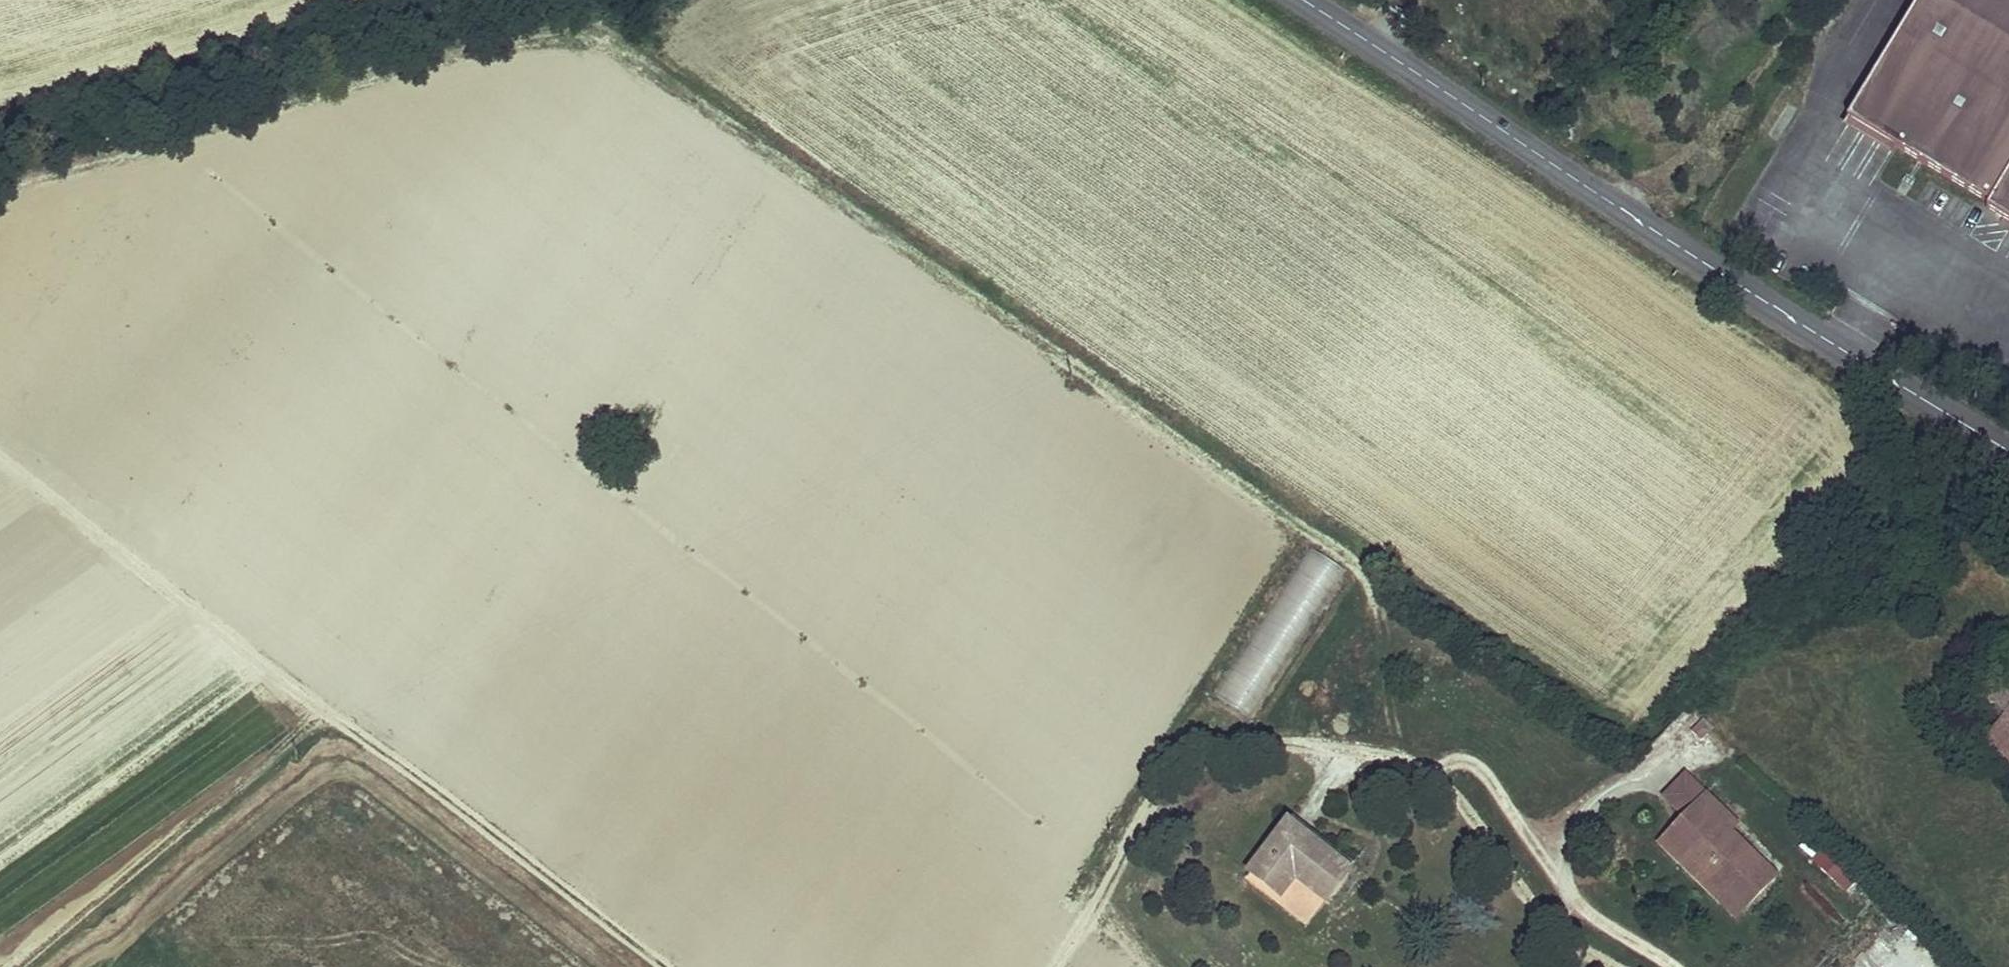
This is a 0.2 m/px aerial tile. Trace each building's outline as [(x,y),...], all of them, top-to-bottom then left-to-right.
[(1842,114),(1854,121),(1990,203),(1988,208),(2008,221),(2008,0),(1911,0),(1842,114)] [(1213,699),(1251,721),(1341,568),(1303,546),(1213,699)] [(1998,705),(2008,714),(1982,747),(2008,769),(2008,669),(1987,697),(1998,705)] [(1716,803),(1696,783),(1673,806),(1693,826),(1716,803)] [(1747,834),(1716,803),(1693,826),(1699,832),(1685,845),(1700,860),(1694,866),(1715,886),(1718,883),(1735,899),(1733,902),(1752,921),(1776,898),(1756,878),(1766,868),(1740,841),(1747,834)] [(1253,873),(1281,894),(1295,876),(1326,899),(1350,868),(1291,824),(1253,873)] [(1685,845),(1680,840),(1667,852),(1725,909),(1733,902),(1735,899),(1718,883),(1715,886),(1694,866),(1700,860),(1685,845)] [(1822,850),(1810,862),(1853,902),(1864,890),(1822,850)] [(1766,868),(1756,878),(1776,898),(1786,887),(1766,868)]
